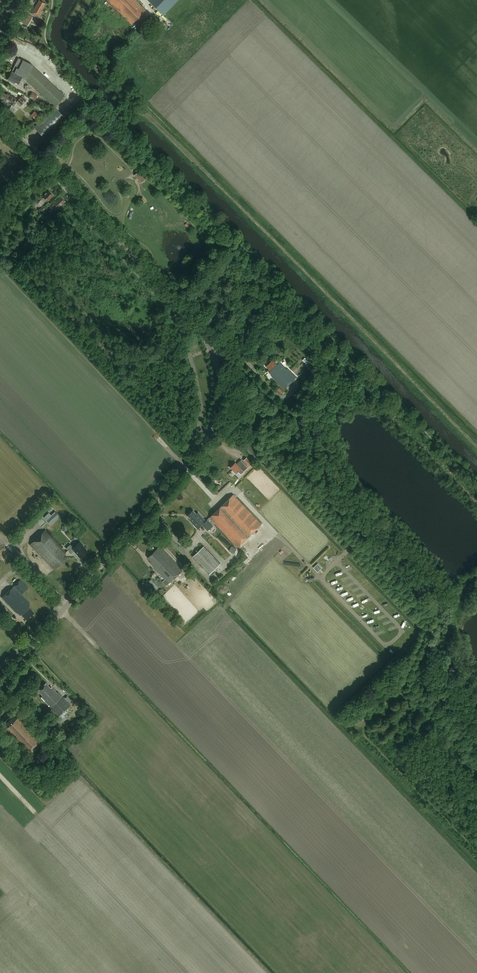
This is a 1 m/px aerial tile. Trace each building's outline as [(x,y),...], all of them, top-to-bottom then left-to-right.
[(39,0),(32,14),(37,17),(45,3),(39,0)] [(146,18),(142,14),(146,10),(135,0),(106,0),(131,25),(134,22),(138,27),(146,18)] [(163,14),(176,0),(148,0),(163,14)] [(27,26),(32,18),(24,13),(19,22),(27,26)] [(32,90),(34,87),(54,106),(65,95),(32,65),(32,64),(29,63),(29,62),(26,61),(25,61),(23,60),(18,58),(12,71),(7,80),(12,82),(13,81),(18,84),(22,77),(26,79),(31,84),(28,86),(32,90)] [(20,106),(26,99),(22,95),(18,100),(7,93),(7,95),(3,93),(2,93),(0,95),(1,96),(0,97),(5,99),(4,101),(12,105),(14,106),(16,103),(15,103),(16,102),(20,106)] [(74,104),(69,109),(73,114),(78,109),(74,104)] [(47,140),(67,120),(54,107),(34,127),(47,140)] [(134,175),(141,183),(146,178),(139,171),(134,175)] [(53,194),(48,189),(42,196),(43,197),(37,203),(40,206),(46,200),(48,201),(51,198),(50,198),(53,194)] [(51,215),(65,201),(60,196),(50,207),(52,209),(49,212),(51,215)] [(15,254),(13,252),(7,258),(11,262),(15,258),(13,256),(15,254)] [(284,389),(296,377),(287,368),(287,369),(279,362),(277,364),(273,359),(266,366),(271,370),(269,372),(273,375),(272,376),(284,388),(284,389)] [(250,466),(253,463),(247,457),(244,460),(250,466)] [(248,467),(241,460),(237,464),(235,462),(230,467),(236,473),(241,468),(244,471),(248,467)] [(248,537),(262,524),(233,494),(209,517),(234,543),(238,547),(248,537)] [(202,524),(208,530),(213,525),(208,519),(206,521),(198,512),(197,514),(193,510),(188,515),(191,519),(190,520),(198,529),(202,524)] [(65,568),(70,563),(66,558),(67,557),(64,554),(66,552),(46,531),(47,531),(45,529),(30,544),(54,570),(60,563),(65,568)] [(83,545),(80,541),(73,547),(70,544),(66,548),(71,553),(74,550),(78,554),(78,555),(80,557),(81,557),(84,554),(85,554),(86,553),(87,552),(87,551),(82,546),(83,545)] [(167,585),(183,570),(160,546),(148,557),(152,562),(151,563),(154,566),(153,566),(165,579),(163,581),(167,585)] [(210,574),(221,563),(204,546),(193,556),(210,574)] [(26,619),(34,612),(29,607),(29,602),(22,594),(28,588),(20,580),(2,597),(16,613),(17,612),(20,615),(21,614),(26,619)] [(58,716),(70,705),(58,692),(57,693),(51,687),(50,688),(46,683),(38,690),(43,695),(41,696),(41,697),(42,696),(51,705),(49,706),(58,716)] [(28,752),(41,740),(22,720),(20,721),(18,718),(16,719),(12,714),(4,722),(8,727),(7,728),(11,732),(10,733),(28,752)]
